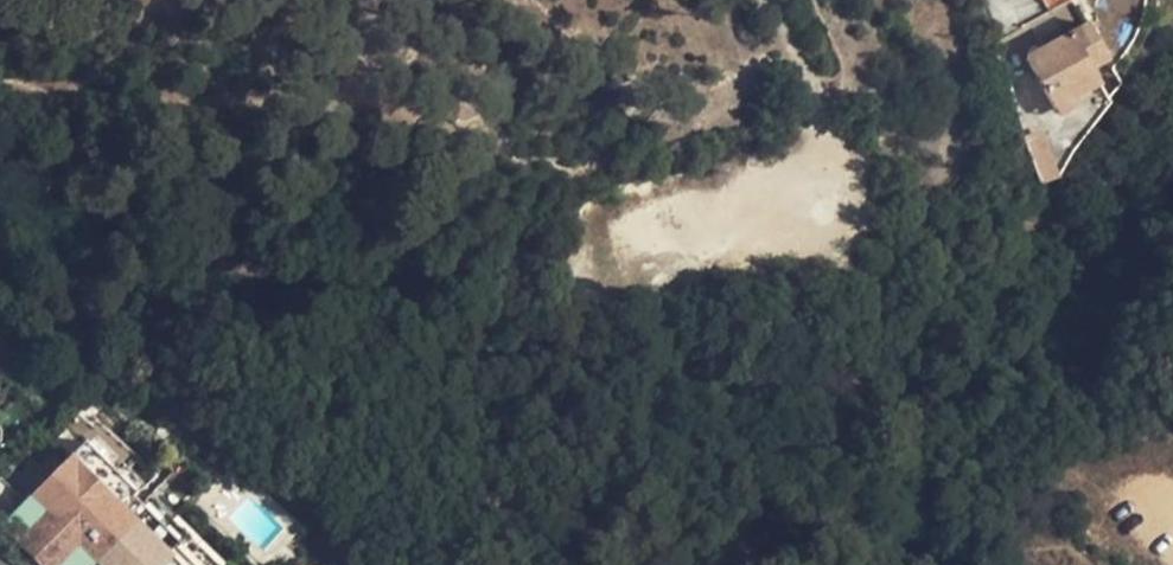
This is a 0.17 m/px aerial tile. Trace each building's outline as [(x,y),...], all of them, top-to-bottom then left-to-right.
[(1099,40),(1074,53),(1056,63),(1037,73),(1066,126),(1127,93),(1099,40)] [(1053,56),(1056,63),(1074,53),(1070,46),(1053,56)] [(97,559),(103,564),(195,564),(175,545),(179,540),(134,495),(138,491),(87,441),(0,524),(42,564),(91,564),(97,559)]
